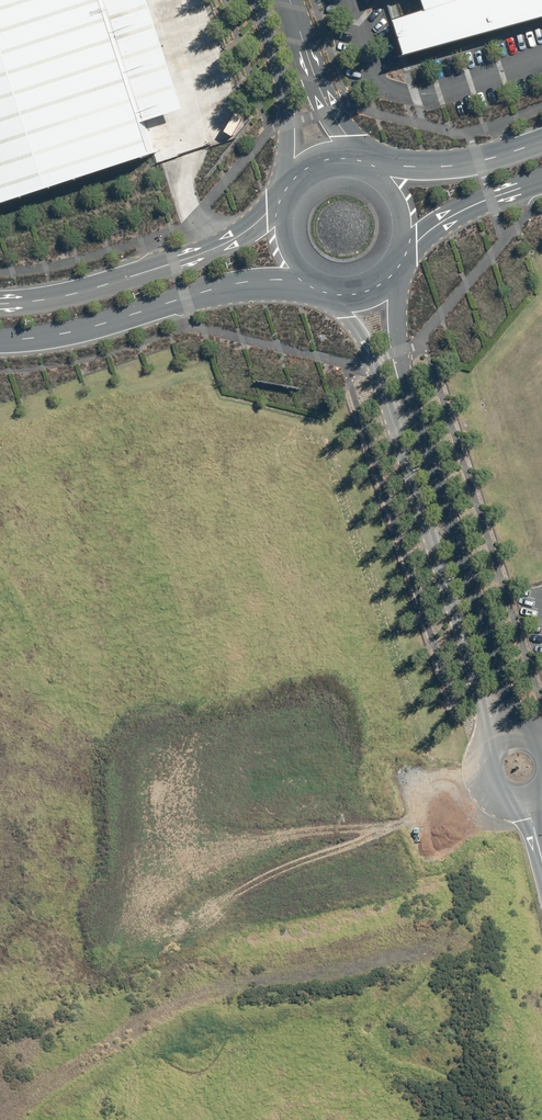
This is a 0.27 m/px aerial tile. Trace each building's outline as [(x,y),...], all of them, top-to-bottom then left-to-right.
[(25,205),(156,162),(146,131),(189,118),(153,0),(0,0),(0,213),(25,205)] [(431,7),(399,17),(410,54),(541,16),(541,0),(429,0),(431,7)]
